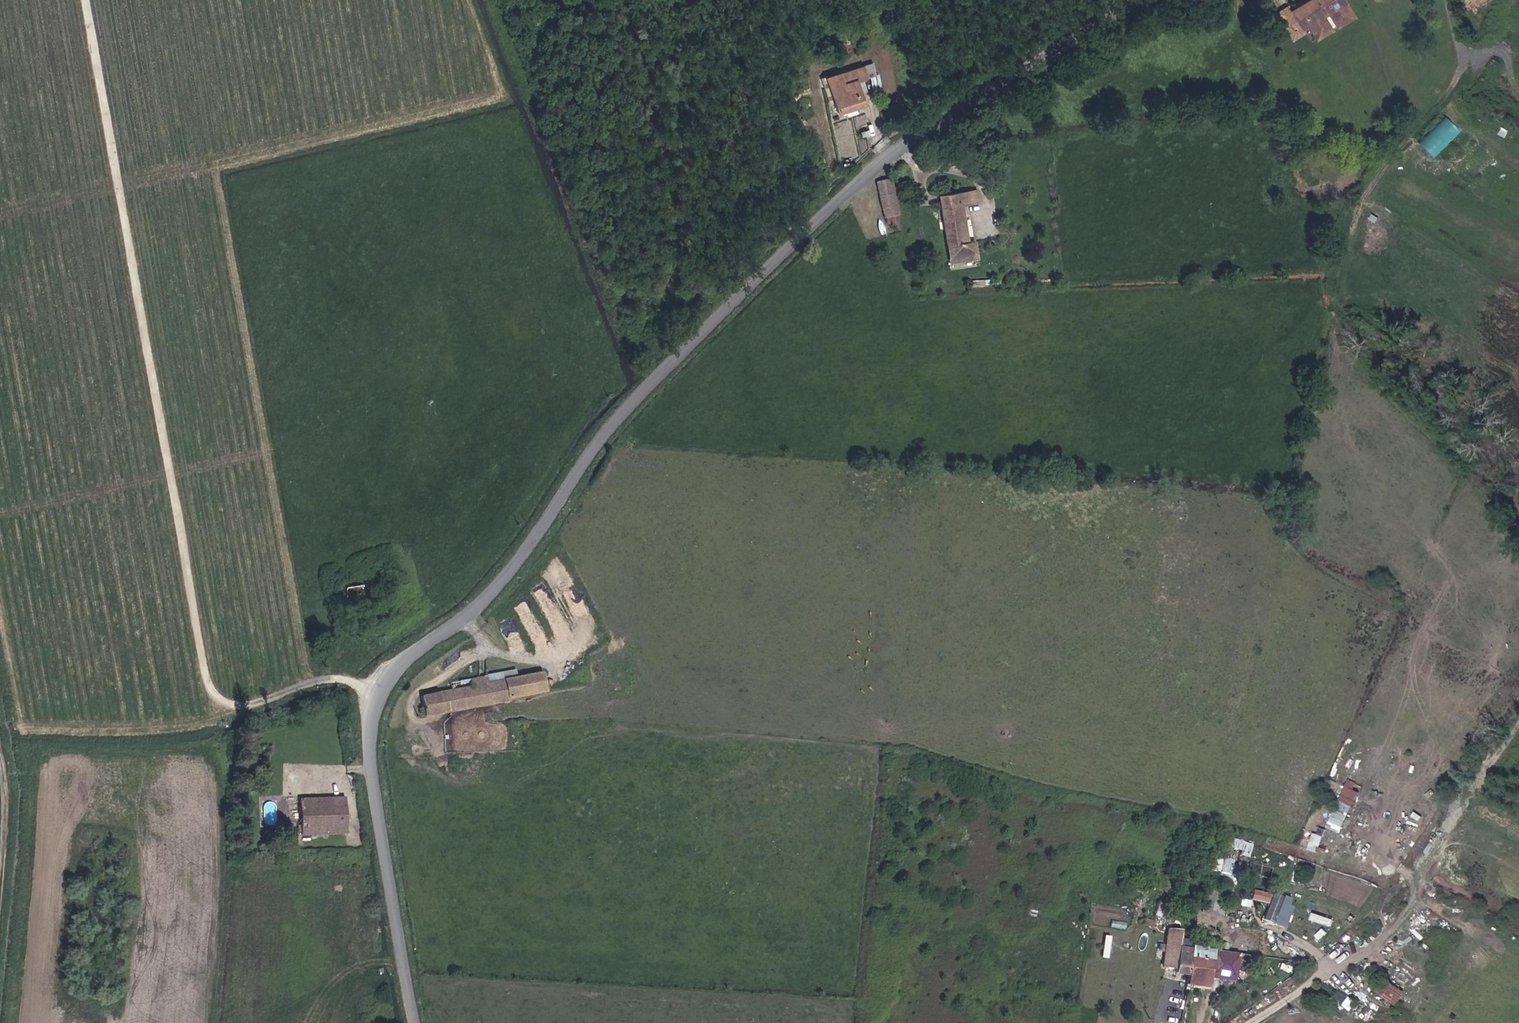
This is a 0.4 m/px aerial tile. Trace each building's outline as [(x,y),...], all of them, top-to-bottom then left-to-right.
[(1287,7),(1283,0),(1282,0),(1270,8),(1274,15),(1287,7)] [(1274,15),(1285,31),(1298,22),(1303,19),(1312,34),(1326,25),(1317,11),(1324,6),(1333,21),(1348,11),(1342,0),(1298,0),(1287,7),(1274,15)] [(1289,37),(1302,29),(1298,22),(1285,31),(1289,37)] [(832,104),(858,97),(850,75),(867,70),(864,57),(822,69),(832,104)] [(1446,115),(1419,142),(1434,157),(1461,131),(1446,115)] [(888,190),(892,189),(888,175),(874,177),(877,192),(888,190)] [(967,200),(978,199),(975,186),(965,188),(967,200)] [(955,216),(963,214),(960,202),(967,200),(965,188),(935,192),(945,251),(973,246),(971,235),(967,235),(958,237),(955,216)] [(880,222),(893,221),(888,190),(877,192),(880,222)] [(958,237),(967,235),(963,214),(955,216),(958,237)] [(946,258),(974,253),(973,246),(945,251),(946,258)] [(508,700),(544,693),(539,672),(478,682),(477,677),(464,679),(466,684),(456,686),(461,711),(508,702),(508,700)] [(419,719),(461,711),(456,686),(424,691),(423,687),(414,689),(419,719)] [(1354,788),(1357,781),(1349,777),(1328,825),(1342,831),(1360,790),(1354,788)] [(305,834),(349,832),(344,798),(303,800),(305,834)] [(1314,831),(1308,847),(1318,851),(1324,834),(1314,831)] [(1235,837),(1232,846),(1250,853),(1253,844),(1235,837)] [(1216,854),(1212,871),(1230,875),(1234,859),(1216,854)] [(1255,862),(1253,871),(1271,876),(1273,867),(1255,862)] [(1254,887),(1251,898),(1269,903),(1272,892),(1254,887)] [(1286,925),(1293,896),(1273,891),(1265,920),(1286,925)] [(1190,921),(1175,918),(1173,926),(1172,934),(1167,963),(1182,965),(1187,939),(1189,930),(1190,921)] [(1156,961),(1167,963),(1172,934),(1162,932),(1164,922),(1150,920),(1143,958),(1157,960),(1156,961)] [(1187,939),(1198,942),(1200,932),(1189,930),(1187,939)] [(1182,965),(1167,963),(1166,973),(1181,975),(1182,965)] [(1398,1004),(1406,989),(1384,978),(1377,993),(1398,1004)] [(1352,1009),(1358,1002),(1350,995),(1344,1003),(1352,1009)]
